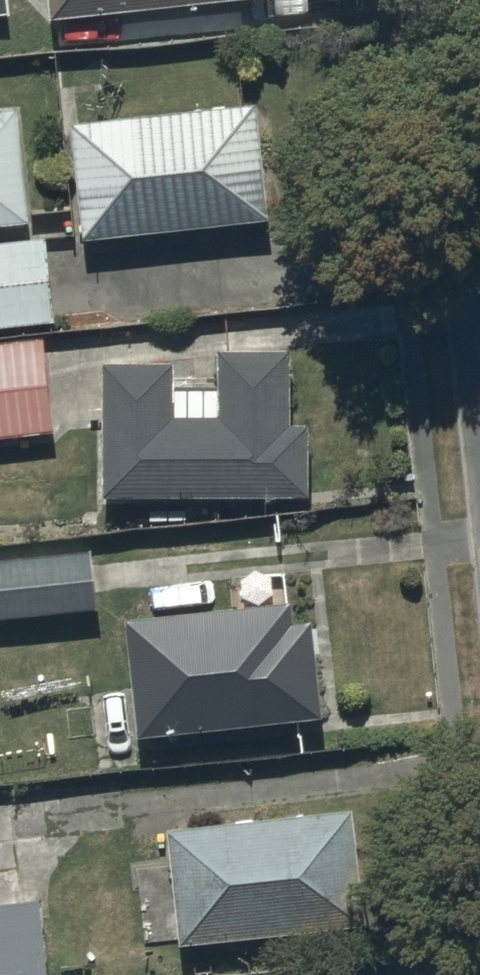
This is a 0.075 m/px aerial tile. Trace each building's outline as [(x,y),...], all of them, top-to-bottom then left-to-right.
[(51,10),(146,0),(50,0),(51,10)] [(83,231),(85,230),(269,210),(256,94),(71,114),(83,231)] [(29,215),(18,101),(0,103),(0,218),(29,215)] [(54,320),(49,232),(0,235),(0,323),(54,320)] [(0,336),(0,430),(52,426),(44,331),(0,336)] [(105,366),(105,499),(309,499),(309,424),(291,424),(291,353),(258,353),(228,352),(220,352),(220,391),(175,391),(175,366),(105,366)] [(99,601),(94,543),(0,552),(0,610),(99,601)] [(126,610),(137,728),(322,708),(312,611),(292,613),(290,594),(126,610)] [(179,936),(366,917),(355,801),(168,819),(179,936)] [(0,904),(0,974),(56,974),(46,899),(0,904)]
